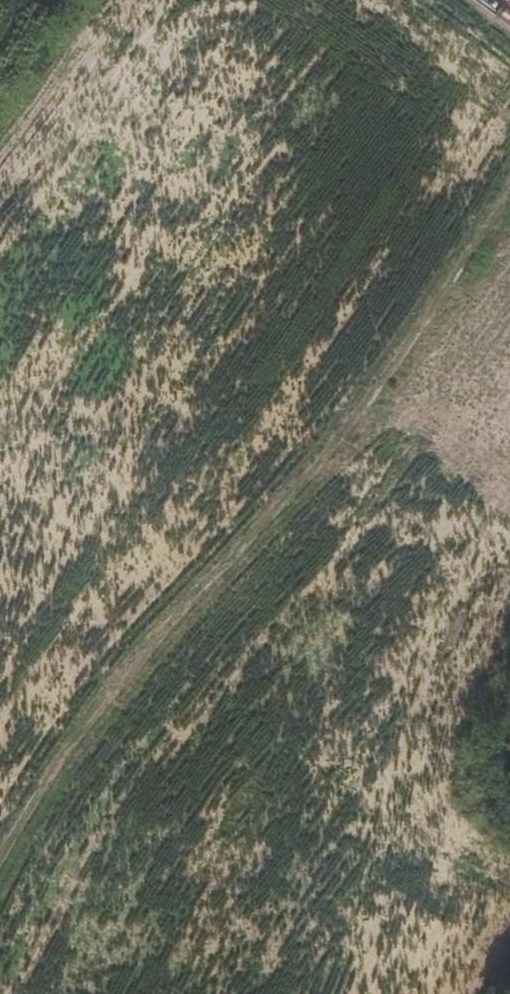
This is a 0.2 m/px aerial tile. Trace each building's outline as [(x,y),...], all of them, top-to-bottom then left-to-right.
[(509,34),(509,0),(508,0),(509,1),(506,8),(496,23),(509,34)]
